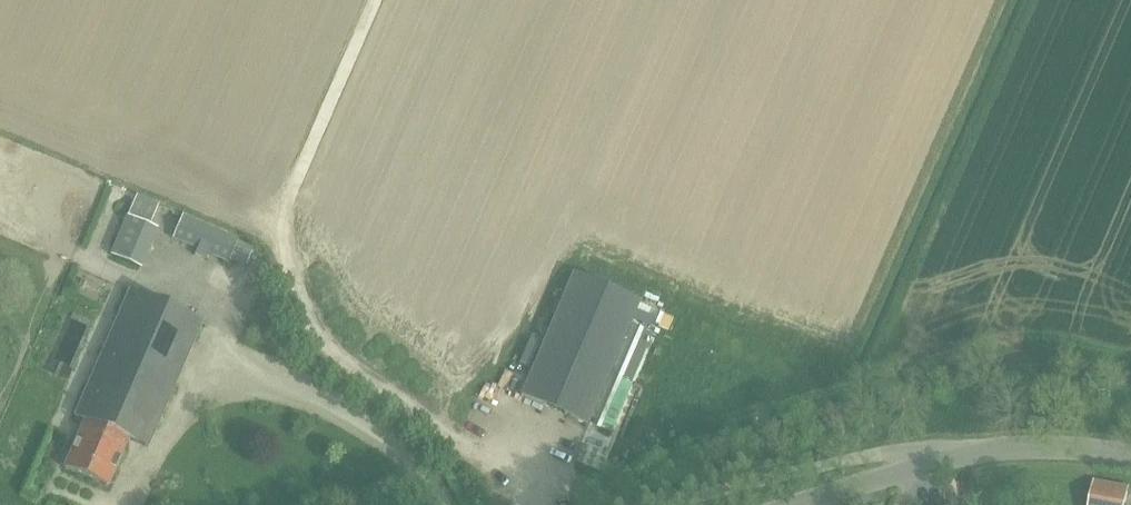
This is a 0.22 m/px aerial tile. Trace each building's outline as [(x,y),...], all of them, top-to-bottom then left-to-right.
[(173,238),(226,260),(229,262),(239,237),(183,214),(173,238)] [(573,273),(522,395),(588,423),(640,302),(573,273)] [(86,421),(65,469),(107,487),(128,439),(147,448),(202,323),(130,292),(118,318),(87,390),(75,416),(86,421)] [(1128,487),(1095,481),(1091,504),(1125,504),(1128,487)]
